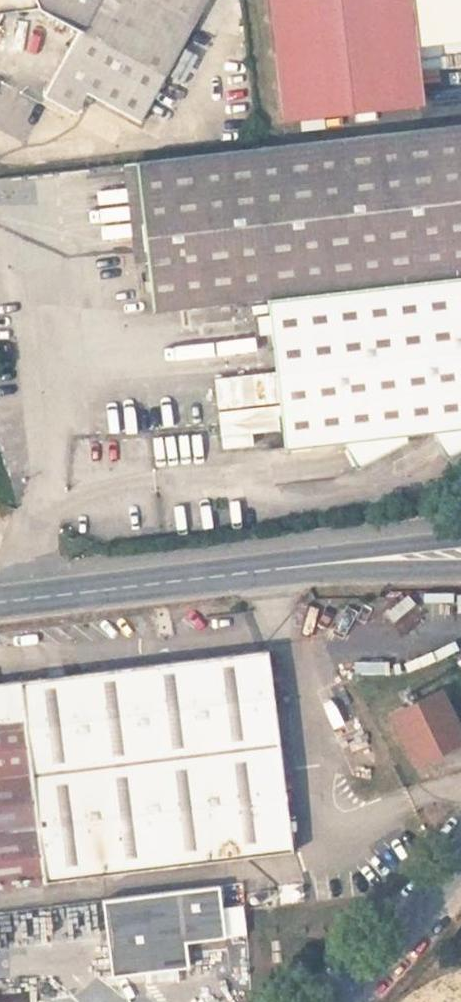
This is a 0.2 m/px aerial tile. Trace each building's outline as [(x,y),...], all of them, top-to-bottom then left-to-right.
[(32,13),(71,34),(36,100),(68,117),(78,98),(132,127),(200,0),(28,0),(32,13)] [(274,120),(417,104),(414,75),(410,43),(460,36),(460,0),(261,0),(274,120)] [(410,43),(414,75),(460,70),(460,36),(410,43)] [(24,139),(43,108),(0,83),(0,125),(24,139)] [(349,136),(253,147),(126,162),(142,313),(257,300),(273,449),(328,444),(328,450),(337,471),(391,446),(390,437),(417,435),(416,442),(424,463),(460,446),(460,122),(349,136)] [(171,326),(208,322),(206,310),(170,314),(171,326)] [(0,697),(0,903),(300,860),(268,658),(0,697)] [(327,705),(332,729),(343,727),(337,703),(327,705)] [(406,774),(456,755),(438,704),(387,722),(406,774)] [(216,891),(102,908),(113,985),(189,974),(186,949),(224,943),(216,891)]
